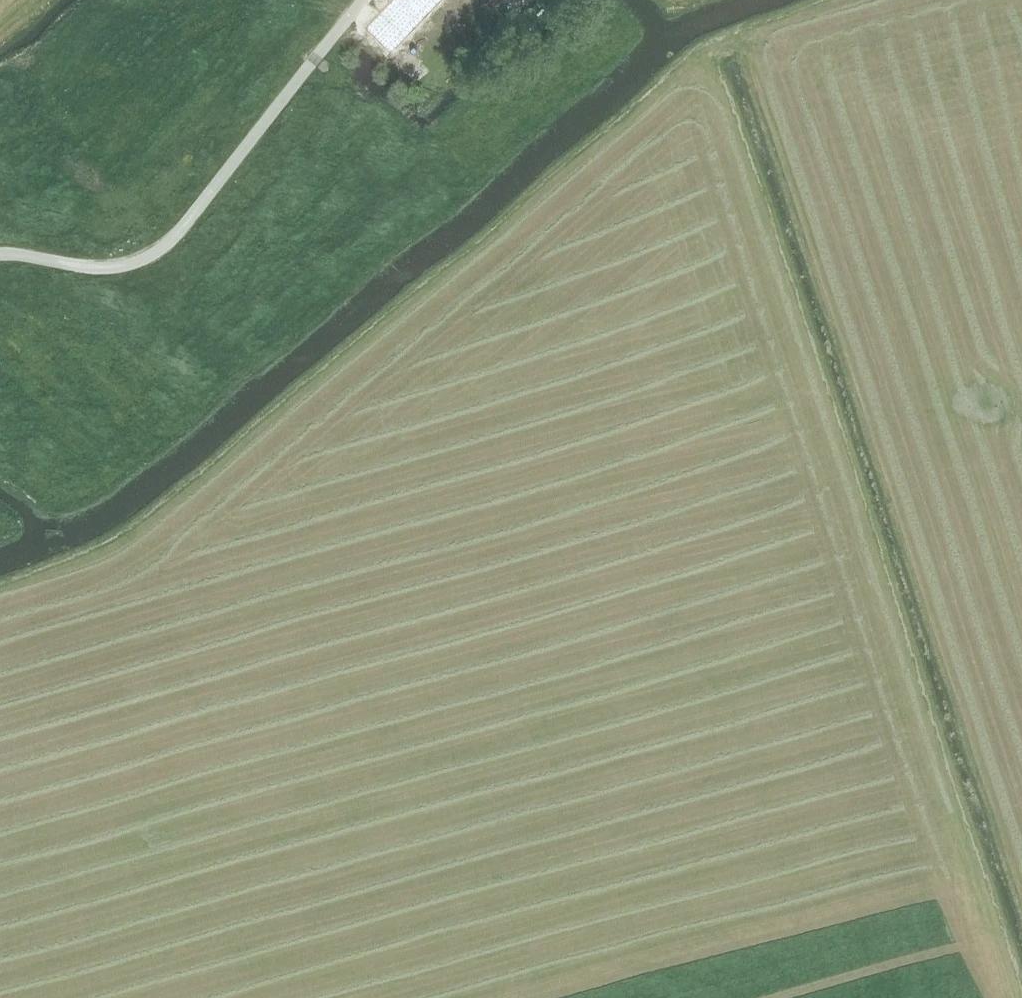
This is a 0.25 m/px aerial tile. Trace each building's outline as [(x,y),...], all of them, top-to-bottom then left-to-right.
[(391,54),(443,0),(398,0),(368,31),(391,54)]
